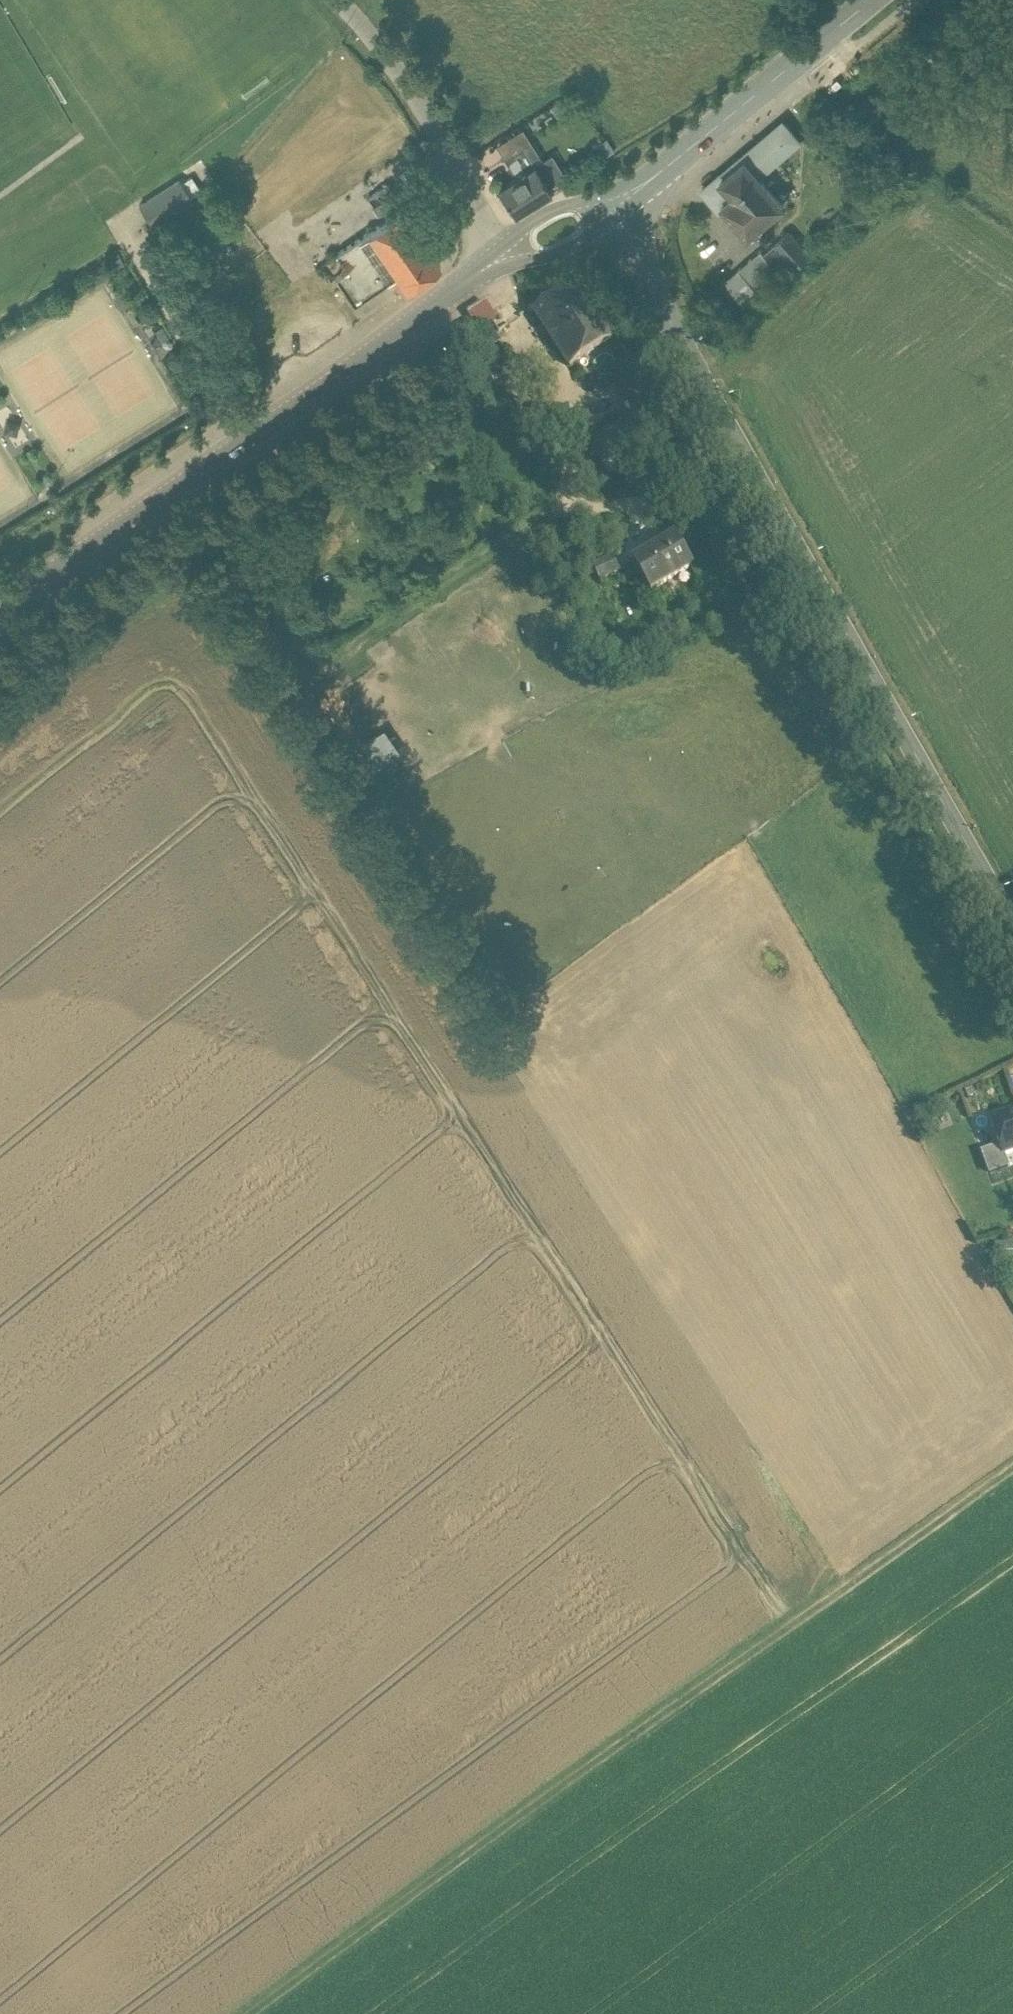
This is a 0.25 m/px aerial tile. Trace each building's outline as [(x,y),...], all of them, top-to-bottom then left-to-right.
[(787,124),(723,176),(720,172),(703,186),(720,206),(726,201),(749,229),(783,201),(759,172),(800,139),(787,124)] [(606,136),(594,144),(603,157),(615,149),(606,136)] [(496,144),(473,158),(488,184),(512,170),(496,144)] [(499,186),(501,190),(515,212),(552,190),(548,184),(535,164),(523,146),(505,157),(516,175),(499,186)] [(193,199),(180,179),(139,205),(152,225),(193,199)] [(387,183),(367,197),(383,220),(337,252),(347,268),(336,276),(355,304),(390,280),(397,291),(406,284),(407,285),(441,262),(438,258),(452,249),(428,214),(414,223),(387,183)] [(811,254),(789,229),(775,241),(797,266),(811,254)] [(761,249),(739,268),(756,288),(779,269),(761,249)] [(634,361),(578,277),(534,306),(591,390),(614,375),(634,361)] [(679,537),(638,561),(655,590),(696,566),(679,537)] [(617,554),(596,565),(602,579),(623,568),(617,554)] [(381,732),(362,746),(378,766),(397,753),(381,732)] [(993,1122),(1001,1145),(1005,1155),(1012,1152),(1012,1115),(993,1122)] [(1005,1155),(1001,1145),(982,1152),(990,1174),(1010,1167),(1005,1155)]
